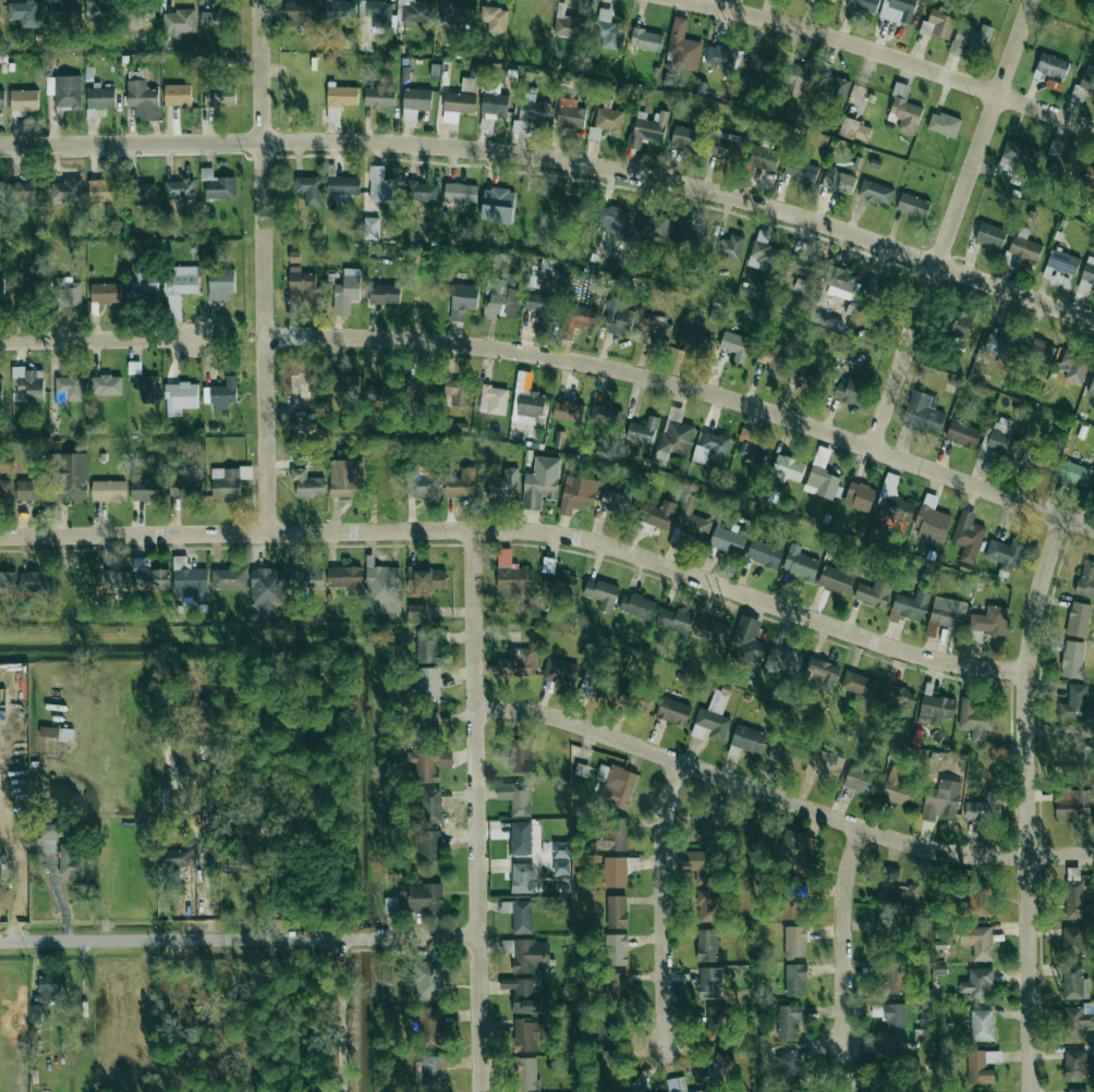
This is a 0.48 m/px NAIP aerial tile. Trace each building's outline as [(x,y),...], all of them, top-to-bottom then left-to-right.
[(49,19),(79,18),(78,0),(48,0),(49,19)] [(106,0),(93,0),(85,0),(86,21),(106,20),(106,0)] [(413,0),(399,0),(398,22),(432,23),(433,2),(413,2),(413,0)] [(847,8),(876,13),(879,0),(849,0),(847,8)] [(911,26),(917,0),(883,0),(879,18),(911,26)] [(315,2),(285,1),(284,22),(315,23),(315,2)] [(357,21),(358,2),(328,1),(327,20),(357,21)] [(372,27),(391,28),(392,2),(365,1),(365,17),(373,17),(372,27)] [(8,2),(8,19),(21,19),(21,28),(39,28),(38,2),(8,2)] [(471,6),(440,5),(439,24),(471,25),(471,6)] [(555,36),(584,38),(585,17),(565,16),(565,6),(556,6),(555,36)] [(933,6),(927,22),(922,21),(919,31),(947,40),(955,13),(933,6)] [(507,8),(481,7),(481,21),(488,22),(488,34),(507,34),(507,8)] [(140,29),(139,8),(124,8),(125,29),(140,29)] [(595,37),(603,38),(601,48),(620,51),(624,26),(611,24),(613,10),(600,8),(595,37)] [(180,40),(180,32),(195,32),(195,11),(163,12),(163,33),(169,33),(169,41),(180,40)] [(201,12),(201,29),(213,28),(213,36),(225,36),(225,11),(201,12)] [(684,39),(688,19),(674,16),(667,54),(673,55),(671,66),(697,71),(703,42),(684,39)] [(994,28),(982,24),(980,30),(959,23),(948,53),(961,57),(965,45),(985,52),(994,28)] [(663,33),(632,29),(630,48),(661,51),(663,33)] [(733,67),(734,48),(708,46),(706,65),(733,67)] [(746,68),(754,69),(752,80),(770,83),(774,57),(748,53),(746,68)] [(1035,75),(1065,81),(1069,60),(1040,54),(1035,75)] [(440,65),(432,64),(431,77),(439,77),(440,65)] [(813,70),(792,65),(785,94),(797,97),(800,87),(809,89),(813,70)] [(1083,102),(1086,91),(1093,93),(1093,67),(1088,65),(1081,86),(1075,84),(1070,99),(1083,102)] [(480,66),(471,66),(470,76),(479,77),(480,66)] [(822,73),(817,94),(846,101),(851,81),(822,73)] [(55,108),(81,108),(81,76),(47,77),(47,95),(54,95),(55,108)] [(477,79),(462,78),(462,92),(476,92),(477,79)] [(135,121),(159,121),(158,89),(147,90),(147,80),(127,80),(128,107),(135,107),(135,121)] [(910,86),(895,82),(892,95),(907,99),(910,86)] [(165,85),(166,106),(191,105),(190,84),(165,85)] [(328,106),(358,107),(358,86),(328,86),(328,106)] [(205,106),(235,106),(235,87),(205,88),(205,106)] [(115,88),(88,88),(87,110),(100,111),(100,109),(115,109),(115,88)] [(395,108),(395,88),(365,88),(365,108),(395,108)] [(416,121),(417,111),(431,111),(432,90),(404,89),(403,121),(416,121)] [(38,90),(11,90),(11,112),(38,111),(38,90)] [(476,94),(444,93),(443,123),(458,123),(458,112),(475,113),(476,94)] [(506,119),(507,95),(482,94),(482,118),(506,119)] [(535,94),(521,94),(520,122),(549,122),(550,103),(535,102),(535,94)] [(922,105),(893,99),(890,115),(901,117),(898,131),(916,134),(922,105)] [(583,130),(586,109),(559,105),(556,125),(583,130)] [(327,122),(340,122),(340,108),(327,108),(327,122)] [(621,134),(623,111),(597,108),(595,127),(589,127),(588,140),(600,141),(601,132),(621,134)] [(664,142),(669,113),(651,110),(651,113),(637,111),(634,135),(629,134),(626,148),(640,150),(642,139),(664,142)] [(962,120),(933,111),(927,129),(955,139),(962,120)] [(872,126),(844,118),(839,135),(868,143),(872,126)] [(703,131),(674,127),(671,146),(701,150),(703,131)] [(740,160),(744,136),(714,132),(711,156),(740,160)] [(1034,167),(1039,149),(1007,139),(1000,163),(1006,165),(1007,160),(1012,162),(1012,160),(1034,167)] [(1077,180),(1081,165),(1060,158),(1065,143),(1053,139),(1048,154),(1053,155),(1048,171),(1077,180)] [(749,166),(776,171),(780,151),(753,145),(749,166)] [(815,184),(820,167),(788,157),(784,174),(815,184)] [(396,203),(397,180),(384,179),(384,166),(370,166),(369,202),(396,203)] [(1093,191),(1093,168),(1088,167),(1083,188),(1093,191)] [(235,177),(213,178),(213,168),(200,168),(200,181),(206,181),(206,199),(235,199),(235,177)] [(822,188),(851,195),(856,176),(826,169),(822,188)] [(304,206),(321,206),(322,178),(295,177),(294,193),(304,194),(304,206)] [(360,177),(327,177),(327,194),(340,194),(340,201),(344,201),(344,194),(360,195),(360,177)] [(137,183),(137,179),(127,179),(127,205),(156,205),(156,183),(137,183)] [(858,197),(889,206),(895,189),(863,179),(858,197)] [(50,181),(51,202),(82,201),(82,180),(50,181)] [(89,202),(119,202),(118,180),(89,181),(89,202)] [(178,206),(195,206),(195,180),(164,180),(164,199),(177,198),(178,206)] [(41,205),(41,182),(12,184),(13,206),(41,205)] [(406,201),(438,201),(438,183),(407,182),(406,201)] [(477,202),(478,185),(445,183),(445,201),(477,202)] [(511,224),(515,191),(485,187),(481,220),(511,224)] [(931,201),(902,193),(897,211),(926,219),(931,201)] [(601,206),(597,231),(626,236),(630,210),(601,206)] [(380,218),(364,217),(364,239),(379,239),(380,218)] [(668,237),(668,218),(636,217),(636,236),(668,237)] [(675,242),(701,244),(703,224),(677,221),(675,242)] [(1002,249),(1007,229),(980,222),(975,243),(1002,249)] [(748,266),(767,271),(768,266),(780,269),(784,251),(767,246),(770,233),(757,230),(748,266)] [(729,241),(714,238),(711,254),(739,260),(744,237),(731,234),(729,241)] [(1037,264),(1043,244),(1014,235),(1007,255),(1037,264)] [(300,263),(300,252),(290,252),(289,263),(300,263)] [(792,253),(787,272),(814,278),(818,258),(792,253)] [(1087,256),(1081,283),(1093,286),(1093,258),(1087,256)] [(159,273),(144,272),(145,262),(132,262),(131,299),(158,299),(159,273)] [(833,295),(850,300),(858,274),(829,266),(823,284),(835,287),(833,295)] [(200,293),(199,267),(166,267),(167,321),(181,321),(181,294),(200,293)] [(315,273),(301,274),(301,267),(289,267),(289,303),(298,303),(298,292),(305,291),(305,301),(315,300),(315,273)] [(233,268),(208,269),(209,301),(234,300),(233,268)] [(361,269),(344,268),(343,285),(334,285),(334,301),(360,301),(361,269)] [(515,317),(519,274),(502,272),(502,278),(492,277),(490,304),(484,304),(483,318),(496,319),(496,315),(515,317)] [(43,280),(24,279),(24,300),(42,300),(43,280)] [(79,286),(65,288),(63,279),(56,280),(60,307),(82,304),(79,286)] [(888,283),(873,280),(870,295),(884,299),(888,283)] [(121,283),(91,284),(91,303),(121,303),(121,283)] [(400,305),(400,285),(370,285),(370,304),(400,305)] [(478,285),(452,285),(451,321),(465,321),(465,311),(477,311),(478,285)] [(550,296),(525,295),(524,309),(537,310),(536,321),(548,321),(550,296)] [(602,330),(628,338),(636,311),(619,307),(621,300),(612,298),(602,330)] [(594,332),(599,310),(569,303),(564,325),(594,332)] [(968,339),(973,315),(951,310),(946,334),(968,339)] [(673,320),(647,316),(644,332),(655,333),(654,344),(669,346),(673,320)] [(703,322),(685,318),(678,348),(706,355),(710,337),(700,334),(703,322)] [(735,352),(733,362),(745,364),(750,337),(723,332),(720,349),(735,352)] [(1008,360),(1016,343),(991,332),(984,349),(1008,360)] [(1049,363),(1055,345),(1029,337),(1024,355),(1049,363)] [(765,364),(762,373),(780,379),(788,356),(762,348),(757,362),(765,364)] [(1082,385),(1090,357),(1065,350),(1059,369),(1067,371),(1064,380),(1082,385)] [(789,384),(816,390),(819,373),(793,367),(789,384)] [(44,369),(12,368),(12,393),(26,393),(26,401),(43,401),(44,369)] [(315,398),(316,373),(291,372),(290,389),(299,389),(299,398),(315,398)] [(329,392),(358,393),(359,374),(330,373),(329,392)] [(142,389),(141,403),(159,403),(160,376),(133,375),(132,389),(142,389)] [(236,375),(226,376),(226,387),(204,388),(204,403),(215,403),(215,411),(228,410),(228,403),(237,403),(236,375)] [(55,391),(66,390),(66,402),(84,402),(83,376),(55,377),(55,391)] [(122,395),(122,376),(91,376),(92,396),(122,395)] [(846,385),(839,382),(833,398),(857,406),(866,383),(849,377),(846,385)] [(407,404),(434,403),(433,379),(405,381),(407,404)] [(452,399),(452,406),(469,407),(470,381),(446,380),(445,399),(452,399)] [(182,417),(182,409),(198,409),(197,383),(166,384),(167,417),(182,417)] [(391,386),(368,387),(368,404),(392,403),(391,386)] [(506,415),(508,388),(482,386),(480,408),(488,409),(487,414),(506,415)] [(939,399),(913,390),(901,423),(938,436),(946,414),(935,410),(939,399)] [(542,422),(546,394),(520,391),(517,416),(533,417),(533,421),(542,422)] [(585,404),(556,399),(553,418),(581,423),(585,404)] [(591,424),(621,425),(621,406),(592,405),(591,424)] [(681,423),(684,409),(669,406),(659,451),(687,457),(694,426),(681,423)] [(626,438),(651,445),(658,418),(649,415),(645,426),(630,422),(626,438)] [(1011,459),(1019,439),(1009,436),(1014,423),(999,417),(993,430),(988,428),(985,438),(986,438),(979,455),(993,460),(996,452),(1011,459)] [(982,429),(952,419),(945,439),(975,449),(982,429)] [(705,464),(707,458),(725,462),(731,438),(705,431),(701,446),(695,444),(692,460),(705,464)] [(743,471),(761,476),(767,449),(741,443),(738,456),(746,458),(743,471)] [(330,498),(359,497),(357,450),(338,450),(338,460),(329,460),(330,498)] [(88,454),(54,453),(53,501),(87,501),(88,454)] [(1050,474),(1054,459),(1031,454),(1028,469),(1050,474)] [(772,475),(801,483),(806,462),(777,455),(772,475)] [(560,458),(534,457),(533,473),(525,473),(522,509),(541,510),(541,498),(557,499),(560,458)] [(1093,470),(1062,459),(1055,478),(1086,489),(1093,470)] [(487,496),(518,497),(519,468),(504,467),(503,477),(488,476),(487,496)] [(804,491),(833,500),(840,476),(811,467),(804,491)] [(240,468),(211,469),(212,499),(241,498),(240,468)] [(324,498),(325,478),(306,478),(306,469),(290,468),(290,481),(297,481),(296,498),(324,498)] [(475,468),(461,468),(461,476),(446,477),(446,496),(476,496),(475,468)] [(441,497),(440,473),(406,474),(407,498),(441,497)] [(558,514),(571,517),(573,505),(593,509),(599,481),(566,475),(558,514)] [(17,501),(49,500),(48,479),(16,480),(17,501)] [(131,480),(131,502),(161,500),(161,479),(131,480)] [(199,498),(199,480),(170,480),(170,498),(199,498)] [(868,512),(876,488),(851,480),(844,504),(868,512)] [(10,499),(11,481),(0,481),(0,499),(10,499)] [(92,481),(92,502),(127,501),(126,481),(92,481)] [(631,514),(637,489),(625,486),(623,494),(603,489),(599,507),(631,514)] [(713,521),(692,514),(698,498),(686,493),(674,528),(706,540),(713,521)] [(916,504),(890,496),(884,515),(910,523),(916,504)] [(637,521),(668,531),(677,504),(663,499),(660,508),(643,503),(637,521)] [(973,523),(976,514),(962,509),(950,543),(963,548),(959,561),(973,566),(986,528),(973,523)] [(750,531),(733,524),(730,531),(716,526),(709,545),(740,557),(750,531)] [(776,570),(784,551),(753,539),(745,557),(776,570)] [(990,539),(984,558),(1002,563),(1000,570),(1013,575),(1024,542),(1012,539),(1010,545),(990,539)] [(814,581),(821,560),(799,553),(802,546),(791,543),(782,571),(814,581)] [(533,566),(512,567),(511,549),(497,549),(498,596),(533,595),(533,566)] [(209,599),(208,568),(189,569),(189,555),(174,556),(176,600),(209,599)] [(550,573),(548,589),(575,593),(578,575),(554,572),(556,559),(544,557),(541,572),(550,573)] [(96,571),(96,591),(134,591),(134,590),(170,590),(169,570),(150,570),(150,558),(133,558),(133,570),(96,571)] [(1083,560),(1076,595),(1093,598),(1093,562),(1083,560)] [(848,596),(856,576),(825,564),(817,585),(848,596)] [(366,567),(367,613),(401,612),(400,566),(366,567)] [(347,588),(347,595),(362,596),(362,567),(327,567),(327,587),(347,588)] [(446,589),(446,567),(407,568),(408,590),(446,589)] [(247,588),(246,568),(212,569),(212,589),(247,588)] [(261,606),(261,620),(276,621),(276,606),(284,606),(284,569),(251,568),(250,606),(261,606)] [(323,590),(323,570),(289,569),(288,589),(323,590)] [(21,592),(54,591),(54,571),(20,572),(21,592)] [(16,593),(15,572),(0,572),(0,593),(16,593)] [(619,586),(587,578),(583,596),(600,600),(598,610),(612,614),(619,586)] [(859,583),(853,599),(885,609),(893,584),(875,579),(873,587),(859,583)] [(898,623),(900,615),(923,621),(930,593),(917,590),(914,599),(895,594),(889,621),(898,623)] [(630,597),(624,595),(619,609),(650,621),(657,602),(632,593),(630,597)] [(967,602),(934,596),(926,636),(935,637),(937,625),(962,630),(967,602)] [(1065,634),(1085,638),(1093,605),(1072,601),(1065,634)] [(408,605),(408,618),(426,618),(425,604),(408,605)] [(1008,607),(987,605),(986,615),(972,613),(969,641),(982,643),(983,634),(1005,636),(1008,607)] [(655,626),(717,642),(722,623),(661,606),(655,626)] [(761,621),(741,614),(727,656),(758,666),(765,642),(755,639),(761,621)] [(417,663),(438,663),(438,632),(417,633),(417,663)] [(1082,679),(1086,642),(1065,640),(1061,677),(1082,679)] [(777,678),(779,671),(798,676),(804,654),(770,645),(763,675),(777,678)] [(509,648),(509,659),(499,659),(498,675),(535,676),(536,649),(509,648)] [(833,691),(841,666),(810,656),(802,681),(833,691)] [(573,687),(579,665),(548,657),(542,678),(573,687)] [(418,698),(440,698),(439,667),(417,668),(418,698)] [(877,681),(846,670),(840,688),(872,699),(877,681)] [(597,681),(598,677),(585,673),(579,695),(593,698),(594,695),(617,701),(616,704),(626,706),(630,690),(597,681)] [(1093,720),(1093,704),(1088,704),(1088,684),(1069,684),(1068,704),(1059,704),(1059,719),(1093,720)] [(914,689),(884,686),(882,701),(896,702),(895,714),(912,715),(914,689)] [(699,708),(691,736),(705,740),(706,736),(724,742),(731,719),(721,715),(727,696),(714,691),(708,710),(699,708)] [(957,700),(924,693),(918,721),(941,726),(943,716),(953,719),(957,700)] [(649,709),(650,695),(636,694),(634,708),(649,709)] [(973,729),(972,739),(985,740),(986,732),(993,732),(994,713),(976,712),(976,698),(961,697),(959,728),(973,729)] [(687,725),(691,704),(660,698),(656,719),(687,725)] [(438,732),(439,713),(418,712),(418,732),(438,732)] [(767,734),(739,724),(729,752),(736,755),(739,748),(759,755),(767,734)] [(62,738),(73,738),(73,728),(40,727),(39,737),(62,738)] [(795,768),(804,750),(777,737),(768,756),(795,768)] [(510,772),(531,772),(533,740),(511,739),(510,772)] [(836,783),(845,759),(814,748),(805,772),(836,783)] [(453,769),(452,750),(407,750),(407,765),(414,764),(414,782),(438,781),(438,770),(453,769)] [(601,762),(596,778),(606,782),(600,801),(627,810),(639,774),(601,762)] [(844,787),(872,796),(878,775),(850,766),(844,787)] [(914,803),(915,783),(903,783),(904,768),(886,767),(885,802),(914,803)] [(956,818),(961,782),(939,779),(937,798),(924,796),(921,820),(935,822),(936,816),(956,818)] [(511,817),(531,816),(530,782),(497,783),(497,800),(511,799),(511,817)] [(442,824),(441,789),(421,790),(421,825),(442,824)] [(1090,789),(1055,790),(1056,819),(1091,818),(1090,789)] [(966,802),(966,820),(1001,820),(1001,791),(986,790),(986,802),(966,802)] [(730,807),(710,803),(705,830),(725,833),(730,807)] [(593,850),(626,851),(627,818),(608,818),(607,841),(593,840),(593,850)] [(260,835),(283,836),(284,821),(261,820),(260,835)] [(511,855),(531,855),(532,822),(511,822),(511,855)] [(36,852),(56,853),(57,825),(41,825),(41,838),(36,838),(36,852)] [(818,840),(786,828),(774,860),(805,872),(818,840)] [(438,830),(418,831),(419,861),(439,860),(438,830)] [(86,878),(86,852),(77,851),(77,844),(60,844),(59,877),(86,878)] [(188,850),(162,851),(162,871),(180,871),(180,865),(189,865),(188,850)] [(710,851),(680,851),(680,870),(710,870),(710,851)] [(627,857),(604,858),(604,888),(627,887),(627,857)] [(230,873),(244,872),(243,858),(228,859),(230,873)] [(553,860),(554,876),(571,875),(570,859),(553,860)] [(534,863),(511,864),(512,893),(534,893),(534,863)] [(919,885),(908,884),(907,888),(898,887),(900,869),(882,866),(878,903),(906,907),(907,894),(918,896),(919,885)] [(1066,881),(1065,918),(1093,918),(1093,909),(1093,900),(1083,900),(1084,881),(1066,881)] [(991,916),(992,884),(970,883),(969,915),(991,916)] [(408,913),(442,912),(442,884),(400,884),(400,899),(408,899),(408,913)] [(783,919),(804,920),(805,888),(784,888),(783,919)] [(697,922),(716,922),(717,891),(698,891),(697,922)] [(607,896),(608,928),(627,928),(626,895),(607,896)] [(397,898),(385,899),(385,911),(397,911),(397,898)] [(533,934),(532,901),(501,901),(501,913),(513,913),(513,934),(533,934)] [(877,920),(877,937),(898,938),(898,920),(877,920)] [(807,958),(807,926),(785,927),(785,959),(807,958)] [(1062,955),(1083,955),(1084,927),(1063,926),(1062,955)] [(993,961),(992,927),(960,927),(960,946),(973,945),(973,961),(993,961)] [(697,962),(717,962),(717,929),(697,929),(697,962)] [(606,966),(627,965),(627,934),(605,935),(606,966)] [(513,974),(534,974),(534,969),(549,969),(548,940),(501,940),(501,953),(513,953),(513,974)] [(901,960),(883,958),(881,993),(900,994),(901,960)] [(416,1000),(444,999),(443,961),(411,962),(412,984),(416,984),(416,1000)] [(806,964),(786,964),(786,997),(806,996),(806,964)] [(1063,999),(1089,999),(1089,979),(1082,979),(1082,964),(1063,964),(1063,999)] [(722,968),(699,968),(700,998),(723,998),(722,968)] [(960,993),(969,993),(969,1000),(993,999),(992,968),(968,969),(969,981),(959,982),(960,993)] [(627,974),(607,973),(606,998),(626,999),(627,974)] [(52,1002),(52,992),(60,992),(60,977),(38,976),(38,1001),(52,1002)] [(513,1013),(538,1013),(538,979),(500,979),(500,989),(513,989),(513,1013)] [(906,1004),(872,1005),(872,1017),(886,1017),(886,1036),(906,1036),(906,1004)] [(31,1021),(41,1021),(41,1005),(31,1005),(31,1021)] [(777,1039),(796,1039),(796,1026),(801,1026),(802,1006),(778,1005),(777,1039)] [(725,1038),(727,1006),(707,1006),(706,1037),(725,1038)] [(1063,1007),(1064,1040),(1084,1040),(1084,1027),(1093,1027),(1093,1014),(1084,1014),(1083,1007),(1063,1007)] [(418,1008),(419,1045),(440,1045),(439,1008),(418,1008)] [(994,1010),(971,1010),(971,1041),(994,1041),(994,1010)] [(619,1040),(618,1014),(607,1014),(607,1022),(598,1022),(598,1041),(619,1040)] [(514,1019),(514,1053),(538,1052),(538,1019),(514,1019)] [(548,1023),(539,1023),(540,1040),(548,1040),(548,1023)] [(775,1057),(787,1087),(808,1079),(796,1049),(775,1057)] [(619,1050),(601,1051),(601,1084),(620,1084),(619,1050)] [(967,1082),(994,1083),(995,1066),(998,1066),(999,1051),(968,1050),(967,1082)] [(1065,1080),(1086,1079),(1086,1050),(1064,1050),(1065,1080)] [(415,1057),(416,1086),(444,1085),(443,1056),(415,1057)] [(536,1058),(517,1057),(516,1091),(538,1091),(538,1079),(536,1079),(536,1058)] [(699,1089),(687,1091),(685,1077),(666,1079),(668,1091),(700,1091),(699,1089)]
